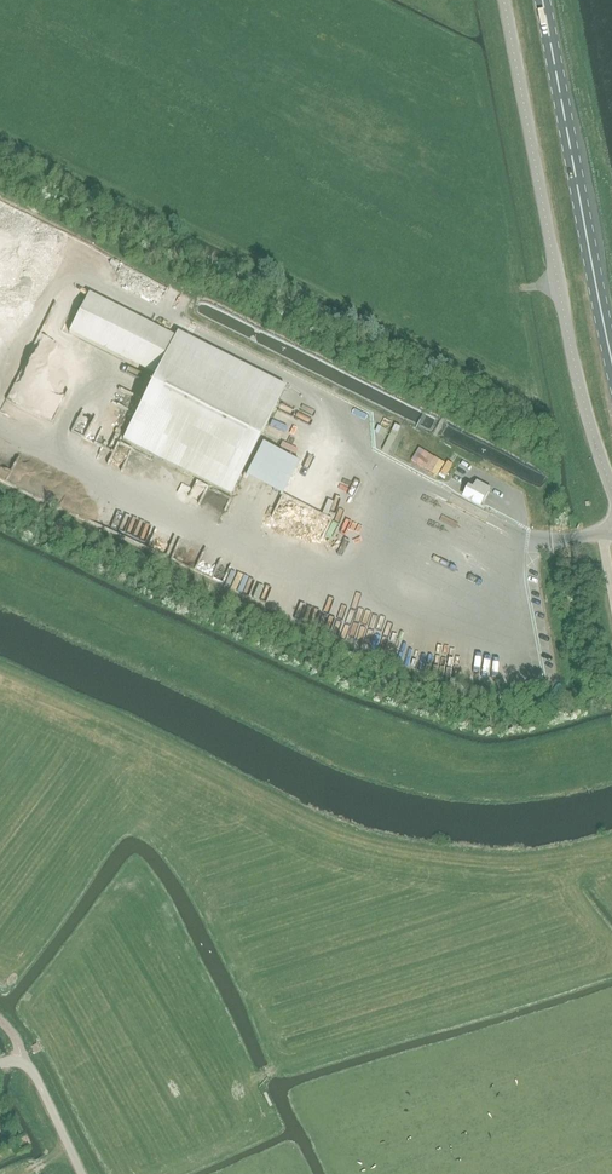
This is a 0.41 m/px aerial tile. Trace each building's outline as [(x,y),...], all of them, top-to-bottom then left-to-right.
[(152,373),(121,439),(230,495),(285,385),(177,330),(174,335),(88,292),(68,330),(152,373)] [(482,506),(491,487),(477,480),(474,486),(469,483),(463,496),(482,506)]
